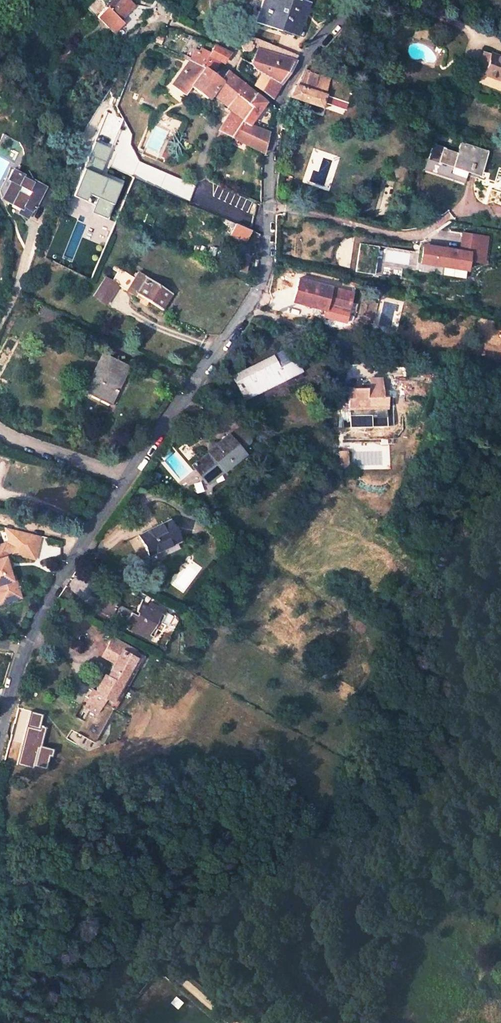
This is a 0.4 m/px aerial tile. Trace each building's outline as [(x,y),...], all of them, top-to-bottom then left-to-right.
[(96,19),(113,33),(122,22),(119,20),(131,6),(125,0),(111,0),(96,19)] [(305,0),(304,0),(261,0),(254,22),(294,35),(305,0)] [(434,33),(412,25),(409,34),(431,42),(434,33)] [(296,55),(249,38),(247,42),(243,41),(242,41),(241,41),(240,41),(240,42),(239,42),(239,43),(238,43),(238,44),(238,45),(238,46),(238,47),(238,48),(239,48),(239,49),(242,51),(243,51),(244,51),(245,51),(246,51),(246,50),(247,50),(248,49),(249,48),(249,47),(255,49),(254,51),(291,61),(296,55)] [(190,60),(197,64),(214,72),(219,61),(223,63),(231,53),(213,46),(209,53),(200,49),(198,52),(195,50),(190,60)] [(251,72),(258,76),(254,84),(261,89),(274,65),(285,70),(291,61),(254,51),(250,61),(242,58),(236,70),(247,78),(251,72)] [(490,53),(483,72),(500,79),(500,57),(490,53)] [(188,60),(169,91),(176,95),(179,91),(184,95),(190,87),(207,98),(214,91),(228,101),(226,105),(232,108),(220,131),(222,132),(232,137),(251,107),(235,96),(242,84),(225,71),(221,78),(214,72),(197,64),(188,60)] [(261,89),(271,95),(285,70),(274,65),(261,89)] [(319,103),(326,105),(329,97),(320,94),(322,86),(325,77),(303,69),(298,81),(288,94),(287,96),(318,106),(319,103)] [(268,131),(249,121),(265,101),(242,84),(235,96),(251,107),(232,137),(263,152),(268,131)] [(232,137),(222,132),(218,138),(228,143),(232,137)] [(164,156),(169,158),(177,139),(171,137),(164,156)] [(464,174),(475,177),(484,149),(460,142),(456,153),(430,145),(425,162),(464,174)] [(464,174),(425,162),(422,171),(462,182),(464,174)] [(47,185),(12,167),(7,176),(10,178),(4,191),(13,196),(11,201),(20,206),(17,211),(27,216),(33,206),(34,206),(38,200),(50,207),(58,191),(56,190),(60,181),(51,177),(47,185)] [(71,196),(89,202),(91,195),(98,197),(105,178),(80,169),(71,196)] [(236,235),(244,238),(248,229),(234,222),(231,231),(228,229),(226,236),(234,239),(236,235)] [(464,270),(466,260),(481,263),(486,237),(461,233),(458,251),(421,244),(418,262),(464,270)] [(378,245),(359,242),(354,270),(373,274),(378,245)] [(243,268),(248,254),(238,250),(232,265),(243,268)] [(160,306),(170,290),(136,268),(123,288),(133,294),(135,292),(160,306)] [(102,300),(114,282),(101,275),(90,294),(102,300)] [(343,292),(299,280),(295,299),(326,307),(327,305),(340,308),(343,292)] [(24,296),(18,306),(27,310),(32,301),(24,296)] [(286,349),(280,352),(289,373),(295,370),(286,349)] [(289,373),(280,352),(230,377),(239,397),(289,373)] [(105,354),(83,390),(107,405),(116,391),(114,389),(127,367),(105,354)] [(341,387),(342,392),(362,391),(362,378),(353,379),(353,387),(341,387)] [(379,396),(375,396),(375,391),(375,386),(375,378),(373,378),(362,378),(362,391),(342,392),(343,426),(363,425),(363,415),(380,415),(379,396)] [(240,426),(228,436),(193,464),(205,482),(221,469),(223,471),(242,455),(239,451),(250,444),(247,433),(245,433),(240,426)] [(342,451),(342,450),(333,451),(333,463),(337,463),(338,467),(342,466),(342,463),(342,451)] [(180,539),(171,519),(137,534),(146,554),(180,539)] [(3,566),(1,559),(4,558),(2,552),(8,550),(7,552),(30,557),(33,544),(10,538),(10,541),(1,543),(0,541),(0,600),(16,596),(9,574),(6,575),(3,566)] [(117,600),(106,594),(98,607),(111,617),(118,607),(114,604),(117,600)] [(126,626),(144,638),(151,629),(156,632),(160,626),(155,622),(162,612),(147,602),(145,606),(137,602),(133,609),(135,611),(132,616),(127,612),(122,619),(127,623),(126,626)] [(115,658),(108,673),(105,671),(96,690),(116,700),(141,648),(113,634),(103,653),(115,658)] [(40,745),(45,726),(39,724),(42,714),(29,711),(17,764),(45,771),(50,748),(40,745)]
